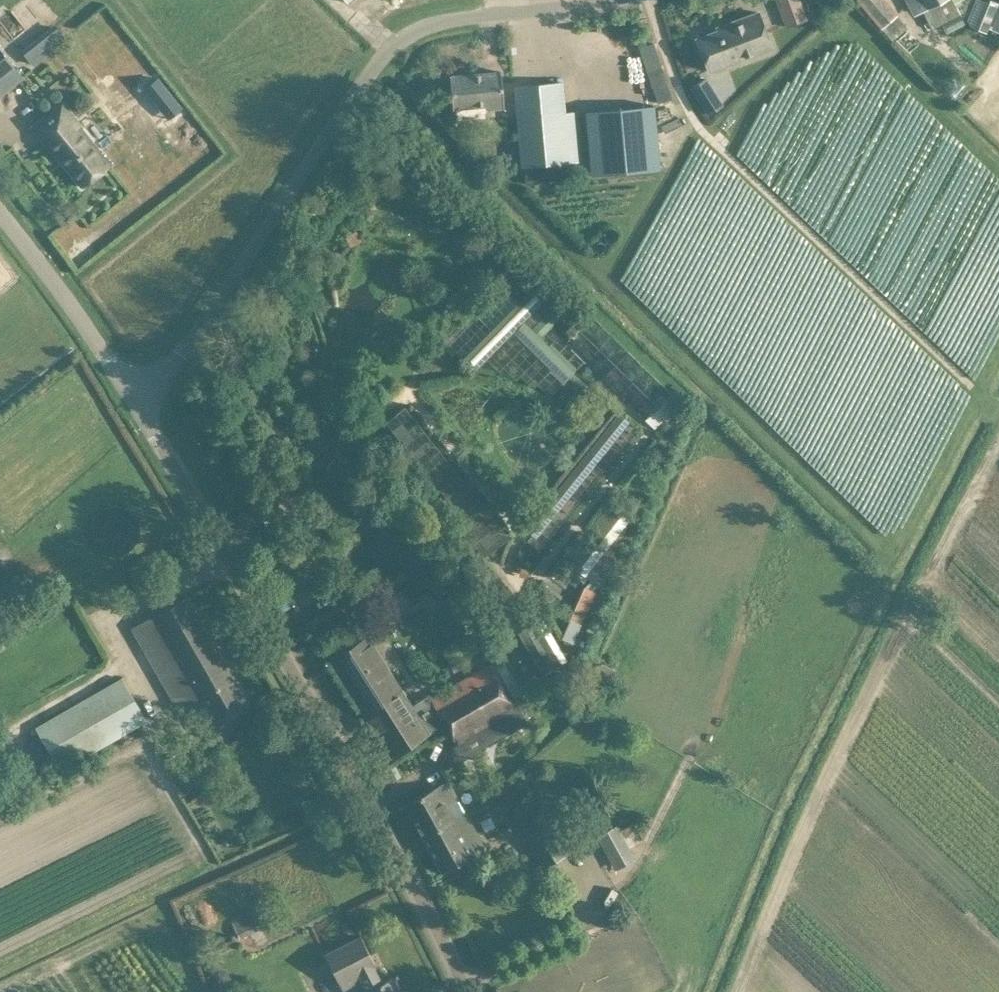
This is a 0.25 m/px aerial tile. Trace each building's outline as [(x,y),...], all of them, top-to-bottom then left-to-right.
[(881,28),(882,27),(892,39),(907,27),(896,14),(898,13),(886,0),(857,0),(881,28)] [(920,12),(922,11),(931,28),(960,14),(954,3),(959,0),(913,0),(920,12)] [(991,0),(979,30),(986,33),(998,3),(991,0)] [(801,1),(780,9),(786,27),(808,19),(801,1)] [(697,38),(704,57),(709,70),(772,47),(766,31),(758,12),(728,23),(729,26),(697,38)] [(946,32),(964,23),(960,15),(942,24),(946,32)] [(67,38),(55,24),(22,51),(34,65),(67,38)] [(0,95),(23,77),(0,48),(0,95)] [(450,75),(452,95),(453,108),(488,105),(488,109),(504,108),(503,91),(501,71),(450,75)] [(514,86),(516,105),(522,165),(584,160),(582,131),(580,111),(565,113),(562,81),(514,86)] [(111,164),(63,105),(35,127),(82,186),(111,164)] [(654,106),(586,112),(592,174),(659,168),(654,106)] [(567,181),(566,168),(540,171),(542,184),(567,181)] [(355,229),(344,235),(350,245),(361,239),(355,229)] [(532,284),(462,355),(475,368),(513,329),(564,379),(576,368),(542,335),(562,315),(552,305),(532,325),(524,317),(545,296),(532,284)] [(670,392),(644,418),(654,428),(680,402),(670,392)] [(619,413),(526,529),(532,535),(526,542),(529,545),(629,421),(619,413)] [(602,588),(613,560),(618,548),(612,543),(630,519),(622,512),(576,570),(585,576),(602,588)] [(508,609),(520,599),(506,583),(494,592),(508,609)] [(581,625),(596,590),(584,585),(570,620),(581,625)] [(400,591),(385,596),(392,616),(407,612),(400,591)] [(183,715),(190,710),(202,731),(250,704),(188,596),(133,628),(183,715)] [(538,622),(518,633),(542,674),(561,663),(538,622)] [(368,635),(330,659),(368,719),(367,719),(369,722),(372,720),(377,727),(374,729),(376,732),(392,756),(447,721),(460,744),(465,742),(472,755),(529,724),(513,696),(517,694),(539,682),(535,674),(517,685),(502,658),(496,661),(495,661),(416,703),(413,705),(368,635)] [(459,655),(451,661),(456,669),(464,664),(459,655)] [(147,720),(122,677),(36,727),(60,769),(147,720)] [(561,677),(548,684),(556,696),(569,689),(561,677)] [(405,804),(423,837),(466,814),(448,780),(405,804)] [(485,848),(466,814),(423,837),(442,872),(485,848)] [(542,866),(578,846),(561,814),(524,833),(542,866)] [(617,825),(604,833),(621,866),(635,858),(617,825)] [(262,927),(255,911),(232,921),(239,938),(262,927)] [(392,977),(382,982),(374,967),(376,966),(360,935),(324,953),(343,989),(362,979),(368,991),(400,991),(392,977)]
